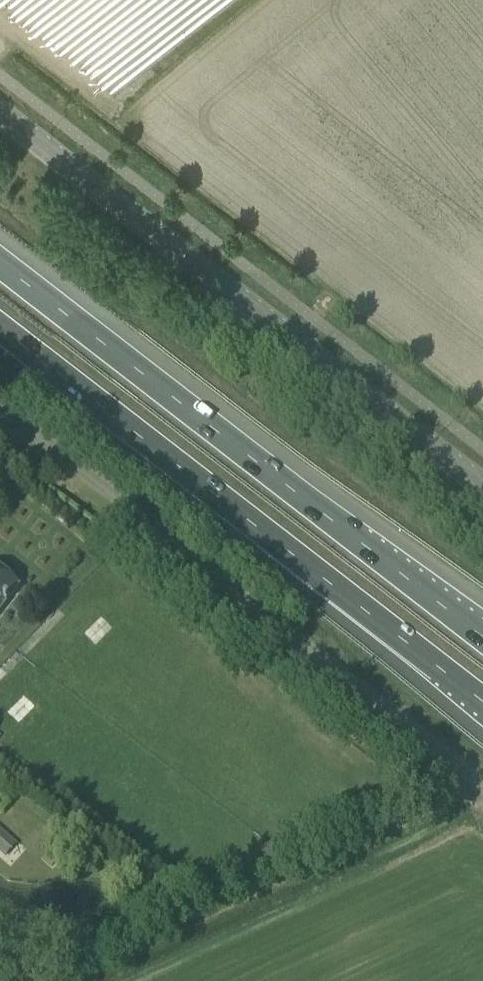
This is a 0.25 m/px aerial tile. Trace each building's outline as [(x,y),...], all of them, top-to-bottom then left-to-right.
[(7,602),(19,586),(0,571),(0,610),(7,602)] [(5,858),(17,844),(0,829),(0,853),(5,858)]
